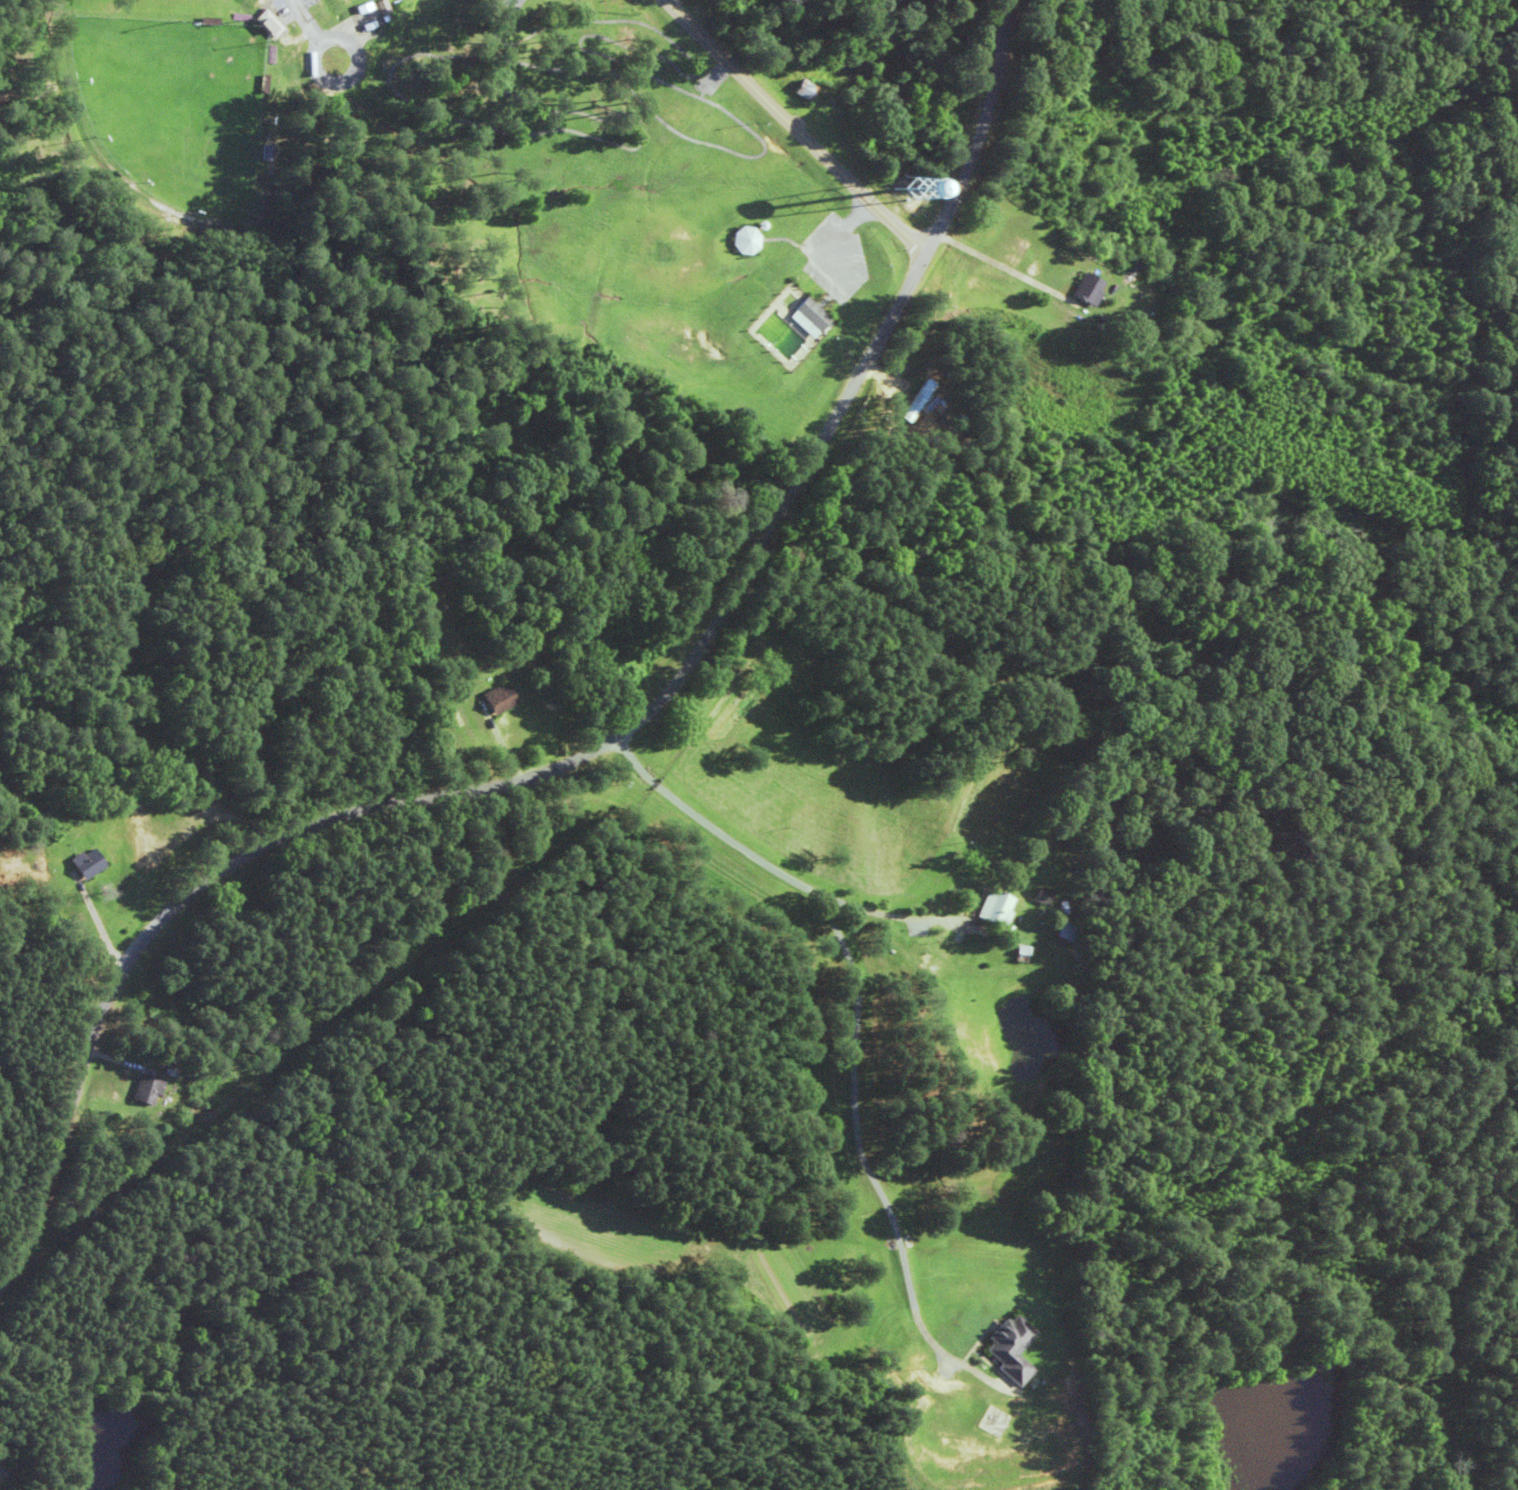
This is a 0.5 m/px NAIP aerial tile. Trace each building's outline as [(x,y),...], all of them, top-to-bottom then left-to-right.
[(285,28),(265,9),(254,20),(274,39),(285,28)] [(818,87),(803,78),(795,91),(810,100),(818,87)] [(736,239),(752,255),(767,241),(752,224),(736,239)] [(1100,284),(1079,272),(1066,295),(1087,307),(1100,284)] [(815,339),(835,319),(811,295),(791,315),(815,339)] [(905,403),(917,414),(938,392),(926,381),(905,403)] [(475,696),(487,717),(511,704),(498,683),(475,696)] [(79,881),(102,867),(89,845),(66,859),(79,881)] [(1039,906),(1046,892),(1033,886),(1027,900),(1039,906)] [(997,928),(1010,899),(981,887),(969,916),(997,928)] [(1048,935),(1062,942),(1069,926),(1055,920),(1048,935)] [(162,1081),(140,1073),(131,1098),(153,1107),(162,1081)] [(1002,1319),(985,1338),(990,1342),(983,1350),(998,1364),(995,1368),(1016,1387),(1031,1370),(1014,1355),(1034,1332),(1015,1315),(1007,1324),(1002,1319)]
